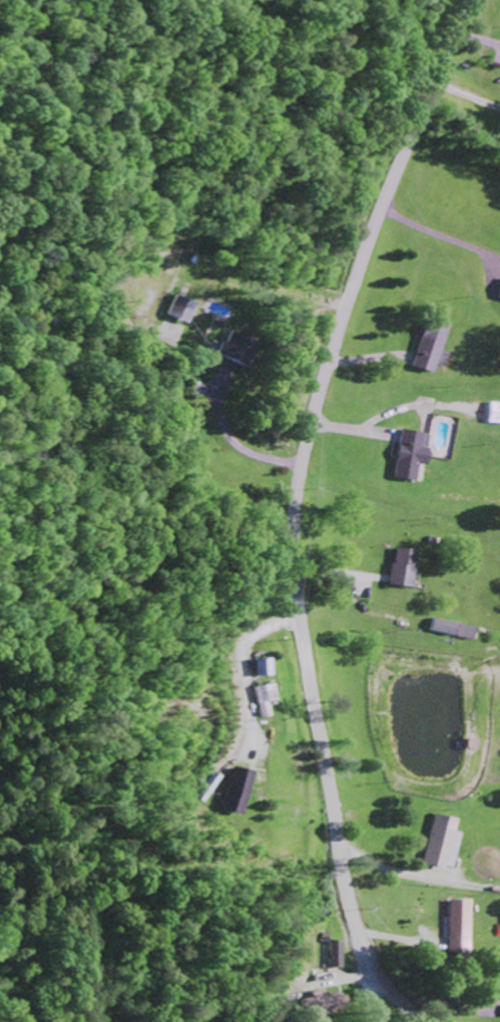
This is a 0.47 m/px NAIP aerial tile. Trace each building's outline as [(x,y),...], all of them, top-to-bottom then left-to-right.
[(191,325),(200,304),(180,295),(171,316),(191,325)] [(187,327),(168,319),(159,340),(178,348),(187,327)] [(451,326),(428,320),(415,368),(436,373),(438,365),(447,368),(451,354),(443,352),(451,326)] [(248,368),(259,343),(230,330),(219,356),(248,368)] [(417,482),(419,466),(428,467),(431,448),(424,447),(426,433),(402,430),(396,479),(417,482)] [(392,587),(414,588),(416,550),(393,549),(392,587)] [(477,626),(434,621),(432,633),(475,639),(477,626)] [(273,659),(258,660),(259,677),(273,677),(273,659)] [(258,687),(261,718),(272,717),(270,702),(278,702),(276,685),(258,687)] [(245,816),(255,772),(236,768),(225,811),(245,816)] [(463,832),(457,831),(460,818),(436,813),(426,863),(456,869),(463,832)] [(474,900),(453,899),(452,952),(473,953),(474,900)] [(346,967),(347,941),(334,940),(333,967),(346,967)] [(315,1019),(348,1010),(343,991),(329,995),(327,989),(314,992),(316,997),(309,999),(315,1019)]
